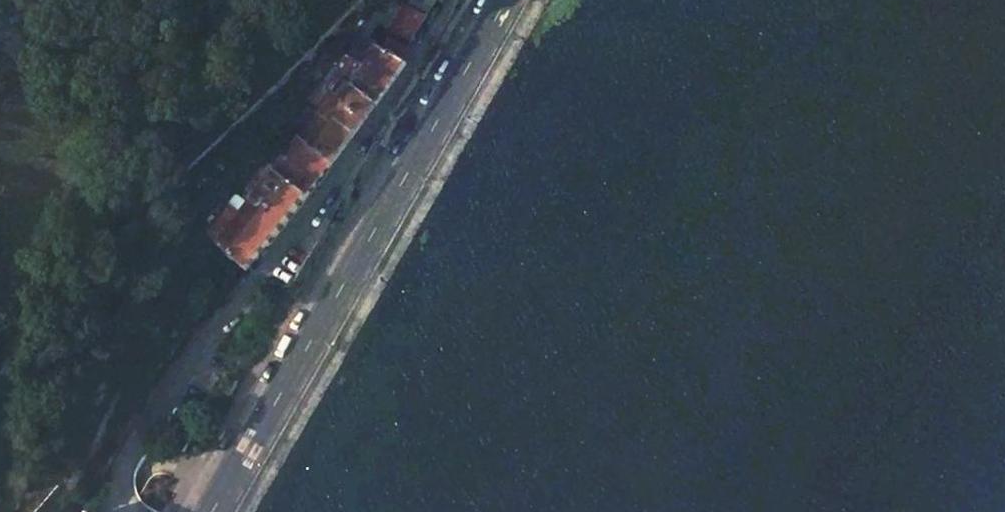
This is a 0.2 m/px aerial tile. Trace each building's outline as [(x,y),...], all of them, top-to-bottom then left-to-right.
[(378,20),(410,40),(425,14),(403,0),(395,0),(378,20)] [(408,49),(382,35),(376,46),(401,60),(408,49)] [(405,62),(401,60),(376,46),(363,39),(338,67),(341,70),(325,93),(295,141),(313,153),(332,166),(376,103),(405,62)] [(246,272),(307,197),(332,166),(313,153),(295,141),(270,171),(213,244),(246,272)]
